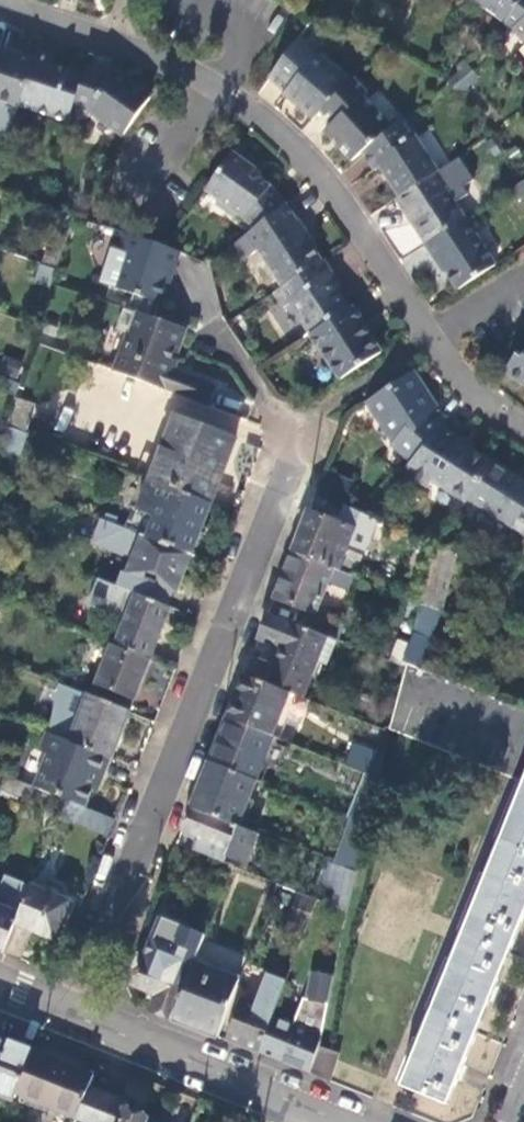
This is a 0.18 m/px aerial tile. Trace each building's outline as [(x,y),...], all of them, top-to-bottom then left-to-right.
[(513,29),(523,20),(523,0),(475,0),(513,29)] [(513,29),(523,42),(523,20),(513,29)] [(323,56),(300,37),(271,77),(288,91),(287,93),(286,94),(314,119),(323,110),(350,82),(321,58),(323,56)] [(20,106),(21,103),(36,57),(0,44),(0,99),(20,106)] [(38,51),(36,57),(21,103),(70,120),(85,74),(55,64),(57,58),(38,51)] [(124,82),(112,72),(89,64),(85,74),(70,120),(79,123),(92,112),(125,134),(152,96),(127,77),(124,82)] [(462,93),(479,80),(469,67),(451,80),(462,93)] [(372,93),(356,76),(350,82),(323,110),(336,123),(330,131),(354,159),(365,150),(394,126),(368,97),(372,93)] [(442,170),(405,117),(394,126),(365,150),(382,177),(388,173),(402,196),(442,170)] [(257,168),(235,152),(207,190),(222,201),(241,214),(249,220),(255,228),(287,203),(274,186),(254,172),(257,168)] [(461,183),(449,165),(442,170),(402,196),(399,199),(428,244),(467,218),(450,191),(461,183)] [(241,214),(222,201),(217,207),(236,221),(241,214)] [(325,260),(287,203),(255,228),(248,234),(259,250),(284,286),(325,260)] [(497,264),(467,218),(428,244),(447,274),(450,272),(460,288),(497,264)] [(182,252),(123,232),(117,252),(130,256),(120,288),(161,302),(173,271),(174,271),(182,252)] [(248,234),(234,246),(243,261),(259,250),(248,234)] [(311,333),(352,306),(338,285),(341,284),(325,260),(284,286),(276,292),(286,308),(293,304),(311,333)] [(384,351),(353,306),(352,306),(311,333),(341,379),(384,351)] [(130,333),(137,312),(128,309),(121,330),(128,332),(130,333)] [(115,368),(210,404),(218,385),(176,371),(190,328),(137,312),(130,333),(128,332),(115,368)] [(503,372),(522,387),(523,385),(523,349),(503,372)] [(394,444),(412,461),(442,427),(448,420),(437,412),(434,405),(437,402),(418,368),(369,399),(396,441),(394,444)] [(7,424),(26,431),(36,404),(15,397),(7,424)] [(170,411),(236,429),(240,414),(174,397),(170,411)] [(175,417),(150,480),(211,504),(236,441),(175,417)] [(412,461),(405,469),(425,483),(429,479),(466,500),(468,497),(492,460),(442,427),(412,461)] [(0,445),(0,449),(11,454),(20,434),(7,428),(0,445)] [(492,460),(468,497),(523,532),(523,479),(492,460)] [(211,504),(150,480),(130,530),(142,535),(191,555),(211,504)] [(307,510),(291,551),(333,567),(338,569),(347,545),(365,552),(378,520),(365,514),(347,504),(341,522),(334,520),(336,515),(328,512),(326,516),(307,510)] [(104,520),(96,541),(134,556),(142,535),(130,530),(104,520)] [(176,592),(191,555),(142,535),(134,556),(127,573),(171,590),(176,592)] [(436,543),(421,602),(434,607),(438,609),(456,553),(436,543)] [(315,613),(328,581),(333,567),(291,551),(273,598),(304,610),(298,624),(328,636),(335,639),(341,623),(315,613)] [(333,567),(328,581),(348,589),(353,575),(338,569),(333,567)] [(122,571),(116,586),(137,595),(165,606),(171,590),(127,573),(122,571)] [(88,606),(126,621),(137,595),(116,586),(99,579),(88,606)] [(115,646),(150,660),(171,608),(165,606),(137,595),(126,621),(115,646)] [(419,601),(407,662),(424,668),(435,639),(426,636),(434,607),(421,602),(419,601)] [(267,612),(257,638),(278,646),(263,682),(290,693),(304,698),(318,662),(328,636),(298,624),(267,612)] [(335,639),(328,636),(318,662),(328,665),(338,640),(335,639)] [(389,659),(403,665),(408,642),(397,638),(389,659)] [(129,711),(150,660),(115,646),(113,645),(92,696),(129,711)] [(389,729),(523,782),(401,1086),(448,1105),(468,1055),(499,978),(523,917),(523,708),(424,668),(407,662),(389,729)] [(243,674),(226,717),(272,735),(273,736),(290,693),(263,682),(243,674)] [(109,760),(110,758),(129,712),(129,711),(92,696),(87,694),(69,741),(69,742),(109,760)] [(226,717),(209,761),(255,779),(272,735),(226,717)] [(56,795),(85,806),(97,775),(102,777),(109,760),(69,742),(69,741),(46,731),(39,750),(33,748),(20,781),(56,795)] [(361,770),(378,777),(383,755),(353,743),(345,764),(361,770)] [(209,761),(191,806),(237,824),(255,779),(209,761)] [(361,770),(343,814),(347,815),(367,823),(378,777),(361,770)] [(20,781),(4,774),(0,784),(0,788),(51,809),(56,795),(20,781)] [(191,806),(176,843),(221,861),(225,852),(244,860),(255,831),(237,824),(191,806)] [(73,823),(92,830),(97,818),(78,811),(73,823)] [(336,863),(340,865),(356,871),(367,823),(347,815),(336,863)] [(356,871),(340,865),(331,904),(347,910),(356,871)] [(6,909),(12,893),(25,898),(30,885),(30,884),(4,874),(0,885),(0,907),(6,909)] [(11,956),(20,960),(32,930),(54,939),(70,900),(48,892),(52,883),(42,879),(38,888),(30,885),(25,898),(3,953),(11,956)] [(299,892),(287,923),(306,930),(317,899),(299,892)] [(3,953),(25,898),(12,893),(6,909),(0,907),(0,951),(3,953)] [(157,994),(150,1010),(172,1019),(196,956),(197,955),(155,938),(148,954),(142,958),(132,984),(157,994)] [(223,966),(196,956),(172,1019),(190,1026),(217,1037),(239,980),(221,973),(223,966)] [(310,969),(295,1020),(317,1027),(333,975),(310,969)] [(286,985),(267,978),(257,1004),(244,999),(225,1040),(241,1046),(259,1053),(286,985)] [(32,1053),(33,1051),(0,1038),(0,1092),(21,1099),(22,1097),(32,1053)] [(310,1074),(330,1082),(341,1055),(322,1046),(310,1074)] [(22,1097),(77,1118),(89,1089),(94,1076),(32,1053),(22,1097)] [(148,1118),(125,1109),(127,1104),(89,1089),(77,1118),(87,1121),(146,1121),(148,1118)]
